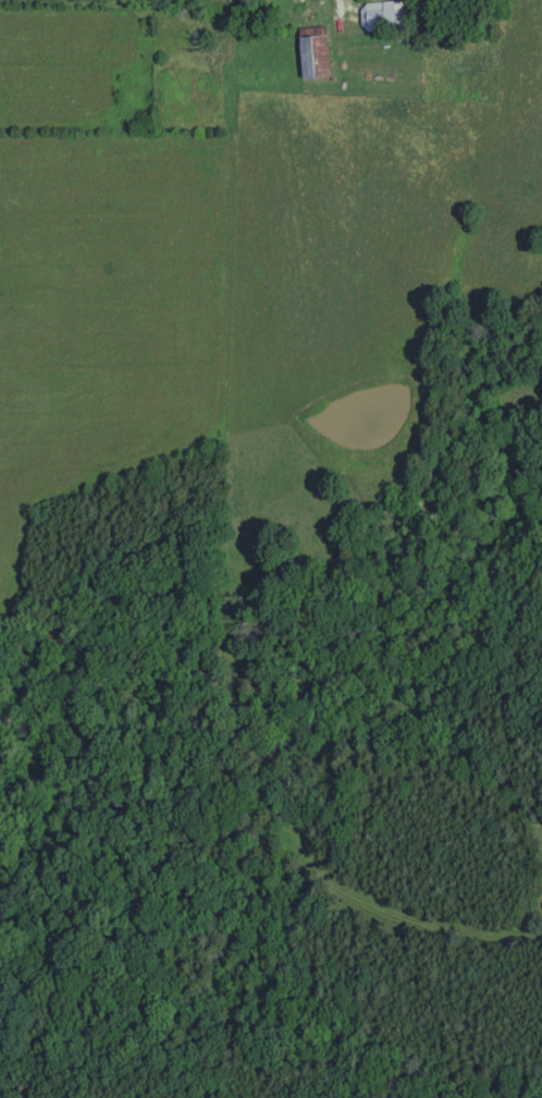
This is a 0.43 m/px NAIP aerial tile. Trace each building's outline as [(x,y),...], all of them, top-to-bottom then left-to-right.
[(406,0),(400,0),(364,4),(368,31),(409,26),(406,0)] [(305,79),(333,78),(330,26),(302,28),(305,79)]
